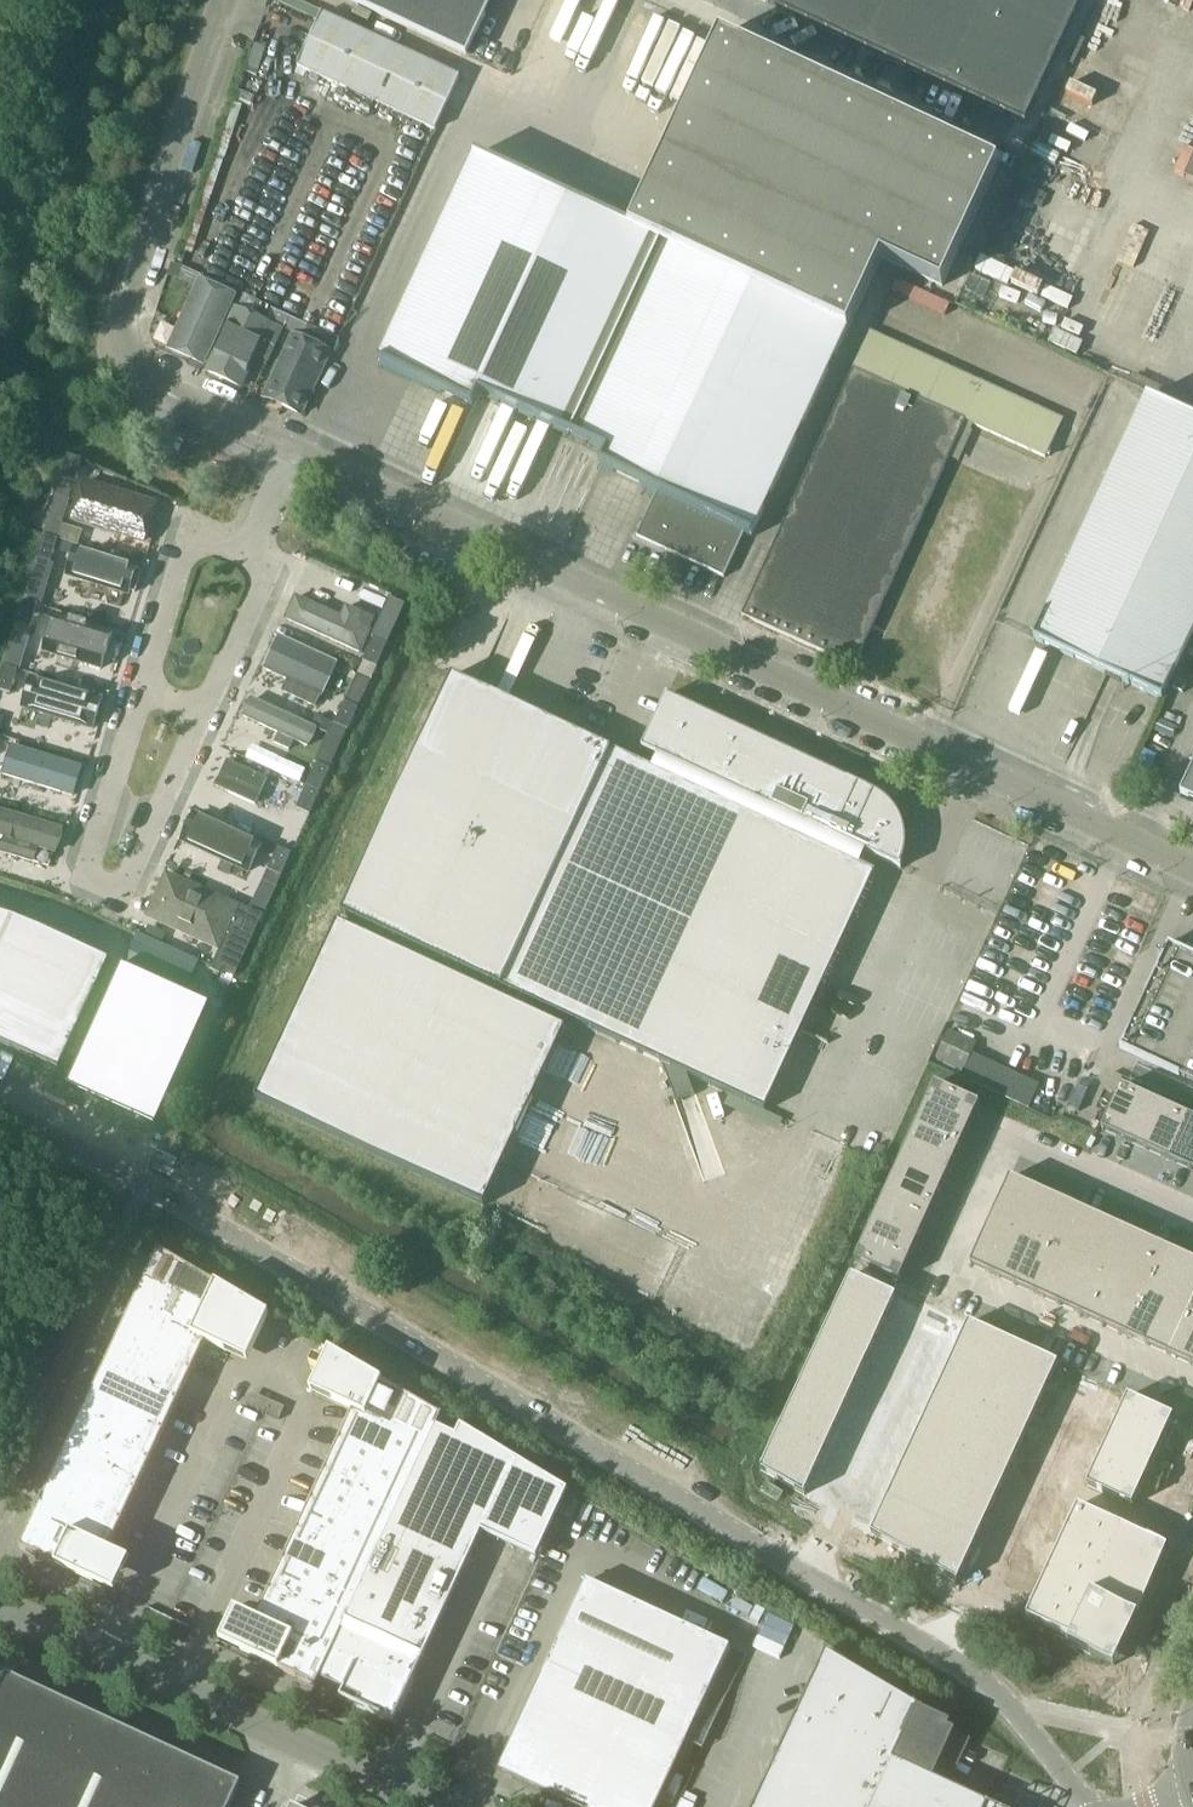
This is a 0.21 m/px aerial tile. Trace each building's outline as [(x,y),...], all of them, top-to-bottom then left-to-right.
[(467,55),(493,0),(349,0),(467,55)] [(788,12),(793,0),(761,0),(788,12)] [(788,12),(827,31),(841,0),(793,0),(788,12)] [(827,31),(867,49),(889,0),(841,0),(827,31)] [(867,49),(906,68),(938,0),(889,0),(867,49)] [(906,68),(946,86),(983,6),(971,0),(938,0),(906,68)] [(983,6),(1022,24),(1034,0),(986,0),(983,6)] [(1022,24),(1063,43),(1083,0),(1034,0),(1022,24)] [(983,6),(946,86),(985,104),(1022,24),(983,6)] [(298,66),(436,130),(460,77),(322,13),(298,66)] [(1022,24),(985,104),(1026,123),(1063,43),(1022,24)] [(394,330),(379,363),(474,408),(481,394),(537,420),(608,453),(601,466),(657,493),(637,537),(725,578),(745,533),(752,536),(848,329),(849,329),(882,258),(943,286),(999,166),(721,35),(631,227),(476,155),(394,330)] [(202,273),(172,264),(168,276),(198,285),(202,273)] [(204,282),(170,359),(203,374),(238,297),(204,282)] [(303,339),(334,353),(341,340),(289,316),(245,296),(239,308),(303,338),(303,339)] [(235,313),(208,378),(245,393),(276,331),(240,316),(235,313)] [(743,616),(855,666),(966,421),(1047,457),(1064,420),(871,332),(858,362),(862,364),(859,371),(854,369),(743,616)] [(303,419),(332,358),(294,338),(266,406),(303,419)] [(1192,629),(1192,416),(1149,396),(1035,640),(1161,698),(1192,629)] [(76,484),(83,460),(69,456),(64,470),(62,479),(76,484)] [(85,480),(71,524),(144,547),(158,503),(85,480)] [(54,505),(67,509),(70,500),(57,496),(54,505)] [(44,535),(37,559),(51,563),(59,540),(44,535)] [(71,549),(63,576),(131,596),(139,569),(71,549)] [(37,559),(31,580),(49,586),(55,565),(51,563),(37,559)] [(297,598),(287,619),(362,654),(372,633),(359,627),(364,614),(346,606),(341,618),(297,598)] [(39,605),(24,600),(17,624),(31,628),(39,605)] [(53,614),(41,654),(103,672),(115,633),(53,614)] [(324,697),(339,663),(279,637),(264,670),(324,697)] [(377,668),(388,645),(374,639),(364,662),(377,668)] [(19,670),(4,666),(0,680),(0,690),(11,694),(19,670)] [(452,676),(341,914),(547,1010),(676,1070),(721,1091),(766,1111),(877,872),(861,865),(867,853),(867,852),(889,863),(900,868),(902,865),(903,862),(904,859),(905,857),(905,854),(906,851),(906,848),(906,845),(906,841),(906,838),(906,835),(905,832),(905,829),(904,827),(903,824),(902,821),(901,818),(899,815),(898,813),(896,810),(894,808),(892,806),(890,803),(888,801),(886,799),(883,797),(881,796),(878,794),(875,793),(667,696),(643,748),(659,756),(653,769),(590,740),(512,703),(476,687),(452,676)] [(30,679),(21,710),(94,732),(104,701),(30,679)] [(242,716),(308,747),(317,729),(250,698),(242,716)] [(335,724),(348,730),(359,708),(345,702),(335,724)] [(317,716),(312,726),(328,733),(333,723),(317,716)] [(10,746),(1,776),(75,798),(84,768),(10,746)] [(217,789),(256,806),(268,777),(229,760),(217,789)] [(317,763),(307,786),(321,792),(331,769),(317,763)] [(1192,799),(1192,767),(1181,793),(1192,799)] [(310,815),(321,792),(307,786),(297,809),(310,815)] [(63,829),(0,810),(0,838),(56,855),(63,829)] [(182,844),(251,874),(263,845),(194,815),(182,844)] [(268,843),(265,850),(276,855),(279,848),(268,843)] [(292,854),(279,848),(276,855),(268,870),(282,876),(292,854)] [(268,870),(264,881),(277,887),(282,876),(268,870)] [(144,917),(217,951),(239,906),(166,871),(144,917)] [(264,915),(242,906),(214,967),(236,977),(254,938),(264,915)] [(16,919),(0,914),(0,953),(16,919)] [(0,953),(0,1044),(61,1072),(112,962),(41,929),(16,919),(0,953)] [(338,923),(256,1100),(484,1206),(566,1029),(338,923)] [(1120,1047),(1192,1082),(1192,954),(1169,942),(1120,1047)] [(133,944),(125,962),(187,990),(195,972),(133,944)] [(122,965),(66,1086),(110,1106),(166,985),(122,965)] [(166,985),(110,1106),(155,1127),(210,1006),(166,985)] [(977,1043),(950,1030),(937,1058),(964,1071),(977,1043)] [(26,1083),(32,1068),(18,1062),(11,1076),(26,1083)] [(936,1084),(926,1106),(970,1126),(980,1104),(936,1084)] [(1122,1086),(1102,1130),(1124,1140),(1144,1096),(1122,1086)] [(1144,1096),(1124,1140),(1147,1150),(1166,1106),(1144,1096)] [(926,1106),(916,1128),(960,1148),(970,1126),(926,1106)] [(1166,1106),(1147,1150),(1169,1160),(1188,1116),(1166,1106)] [(1169,1160),(1191,1170),(1192,1165),(1192,1118),(1188,1116),(1169,1160)] [(916,1128),(906,1150),(950,1171),(960,1148),(916,1128)] [(906,1150),(896,1172),(940,1193),(950,1171),(906,1150)] [(896,1172),(886,1195),(930,1215),(940,1193),(896,1172)] [(1011,1177),(991,1221),(1013,1231),(1033,1187),(1011,1177)] [(1033,1187),(1013,1231),(1035,1241),(1055,1197),(1033,1187)] [(886,1195),(876,1217),(920,1237),(930,1215),(886,1195)] [(1055,1197),(1035,1241),(1057,1251),(1077,1207),(1055,1197)] [(1077,1207),(1057,1251),(1079,1261),(1099,1217),(1077,1207)] [(876,1217),(866,1239),(910,1259),(920,1237),(876,1217)] [(1099,1217),(1079,1261),(1101,1271),(1121,1227),(1099,1217)] [(991,1221),(971,1265),(993,1275),(1013,1231),(991,1221)] [(1121,1227),(1101,1271),(1123,1281),(1143,1237),(1121,1227)] [(1013,1231),(993,1275),(1015,1285),(1035,1241),(1013,1231)] [(1143,1237),(1123,1281),(1145,1291),(1165,1247),(1143,1237)] [(866,1239),(856,1261),(900,1281),(910,1259),(866,1239)] [(1035,1241),(1015,1285),(1037,1295),(1057,1251),(1035,1241)] [(1165,1247),(1145,1291),(1167,1301),(1187,1257),(1165,1247)] [(248,1362),(257,1344),(270,1317),(160,1251),(133,1308),(206,1342),(206,1343),(227,1353),(248,1362)] [(1057,1251),(1037,1295),(1059,1305),(1079,1261),(1057,1251)] [(1167,1301),(1189,1311),(1192,1303),(1192,1260),(1187,1257),(1167,1301)] [(1079,1261),(1059,1305),(1081,1315),(1101,1271),(1079,1261)] [(1101,1271),(1081,1315),(1103,1325),(1123,1281),(1101,1271)] [(851,1276),(841,1298),(887,1319),(897,1297),(851,1276)] [(1123,1281),(1103,1325),(1125,1335),(1145,1291),(1123,1281)] [(1145,1291),(1125,1335),(1147,1345),(1167,1301),(1145,1291)] [(841,1298),(831,1320),(876,1341),(887,1319),(841,1298)] [(1167,1301),(1147,1345),(1170,1355),(1189,1311),(1167,1301)] [(193,1372),(206,1343),(206,1342),(133,1308),(119,1338),(193,1372)] [(1170,1355),(1192,1366),(1192,1313),(1189,1311),(1170,1355)] [(831,1320),(821,1342),(866,1363),(876,1341),(831,1320)] [(969,1323),(959,1346),(1003,1367),(1014,1343),(969,1323)] [(179,1402),(183,1392),(193,1372),(119,1338),(105,1368),(179,1402)] [(821,1342),(811,1364),(856,1385),(866,1363),(821,1342)] [(1014,1343),(1003,1367),(1048,1387),(1059,1364),(1014,1343)] [(959,1346),(949,1368),(993,1389),(1003,1367),(959,1346)] [(321,1373),(312,1392),(354,1411),(428,1445),(436,1427),(442,1416),(441,1415),(440,1417),(331,1351),(324,1366),(314,1361),(311,1369),(321,1373)] [(811,1364),(800,1386),(846,1407),(856,1385),(811,1364)] [(1003,1367),(993,1389),(1038,1409),(1048,1387),(1003,1367)] [(165,1432),(174,1412),(179,1402),(105,1368),(91,1398),(165,1432)] [(949,1368),(938,1390),(983,1411),(993,1389),(949,1368)] [(800,1386),(790,1408),(836,1429),(846,1407),(800,1386)] [(993,1389),(983,1411),(1028,1431),(1038,1409),(993,1389)] [(938,1390),(928,1412),(973,1433),(983,1411),(938,1390)] [(1129,1396),(1118,1419),(1163,1440),(1174,1417),(1129,1396)] [(151,1462),(155,1452),(165,1432),(91,1398),(78,1428),(151,1462)] [(790,1408),(780,1430),(826,1451),(836,1429),(790,1408)] [(354,1411),(340,1441),(414,1475),(428,1445),(354,1411)] [(983,1411),(973,1433),(1018,1453),(1028,1431),(983,1411)] [(928,1412),(918,1434),(963,1455),(973,1433),(928,1412)] [(1118,1419),(1108,1441),(1153,1462),(1163,1440),(1118,1419)] [(436,1427),(428,1445),(414,1475),(400,1505),(386,1535),(372,1565),(358,1595),(344,1625),(330,1655),(316,1686),(316,1687),(317,1688),(321,1680),(360,1698),(357,1705),(398,1724),(419,1679),(415,1678),(482,1533),(538,1559),(569,1491),(460,1427),(455,1436),(436,1427)] [(137,1492),(146,1471),(151,1462),(78,1428),(64,1458),(137,1492)] [(780,1430),(770,1452),(816,1473),(826,1451),(780,1430)] [(973,1433),(963,1455),(1008,1475),(1018,1453),(973,1433)] [(918,1434),(908,1456),(953,1477),(963,1455),(918,1434)] [(414,1475),(340,1441),(327,1471),(400,1505),(414,1475)] [(1108,1441),(1098,1463),(1143,1484),(1153,1462),(1108,1441)] [(770,1452),(762,1471),(805,1496),(816,1473),(770,1452)] [(963,1455),(953,1477),(998,1497),(1008,1475),(963,1455)] [(908,1456),(898,1478),(943,1499),(953,1477),(908,1456)] [(123,1522),(128,1512),(137,1492),(64,1458),(50,1488),(123,1522)] [(1098,1463),(1087,1486),(1132,1506),(1133,1507),(1143,1484),(1098,1463)] [(400,1505),(327,1471),(313,1501),(386,1535),(400,1505)] [(953,1477),(943,1499),(987,1519),(998,1497),(953,1477)] [(898,1478),(888,1500),(933,1521),(943,1499),(898,1478)] [(123,1522),(50,1488),(36,1518),(109,1552),(109,1551),(123,1522)] [(943,1499),(933,1521),(977,1541),(987,1519),(943,1499)] [(888,1500),(872,1534),(915,1559),(933,1521),(888,1500)] [(386,1535),(313,1501),(299,1531),(372,1565),(386,1535)] [(1078,1506),(1068,1528),(1112,1549),(1123,1526),(1078,1506)] [(109,1552),(36,1518),(21,1549),(94,1583),(116,1593),(131,1560),(109,1551),(109,1552)] [(933,1521),(915,1559),(958,1583),(977,1541),(933,1521)] [(1071,1638),(1068,1643),(1114,1664),(1168,1547),(1123,1526),(1112,1549),(1102,1571),(1092,1593),(1082,1615),(1071,1638)] [(1068,1528),(1057,1551),(1102,1571),(1112,1549),(1068,1528)] [(372,1565),(299,1531),(285,1561),(358,1595),(372,1565)] [(1057,1551),(1047,1573),(1092,1593),(1102,1571),(1057,1551)] [(358,1595),(285,1561),(271,1591),(344,1625),(358,1595)] [(1047,1573),(1037,1595),(1082,1615),(1092,1593),(1047,1573)] [(731,1647),(587,1580),(506,1756),(507,1756),(515,1778),(515,1779),(574,1806),(657,1806),(731,1647)] [(344,1625),(271,1591),(266,1601),(257,1620),(257,1621),(330,1655),(344,1625)] [(1037,1595),(1027,1617),(1071,1638),(1082,1615),(1037,1595)] [(316,1686),(330,1655),(257,1621),(257,1620),(236,1610),(222,1642),(242,1652),(316,1686)] [(893,1759),(894,1759),(918,1708),(919,1707),(827,1652),(775,1763),(774,1764),(775,1764),(755,1806),(871,1806),(893,1759)] [(242,1784),(207,1767),(208,1766),(165,1746),(164,1747),(130,1731),(130,1730),(87,1710),(87,1711),(52,1695),(53,1694),(10,1674),(9,1675),(8,1675),(7,1676),(5,1675),(0,1687),(0,1806),(231,1806),(242,1784)] [(871,1806),(989,1806),(988,1805),(989,1804),(934,1778),(956,1731),(957,1731),(949,1728),(952,1723),(918,1708),(894,1759),(893,1759),(871,1806)]
